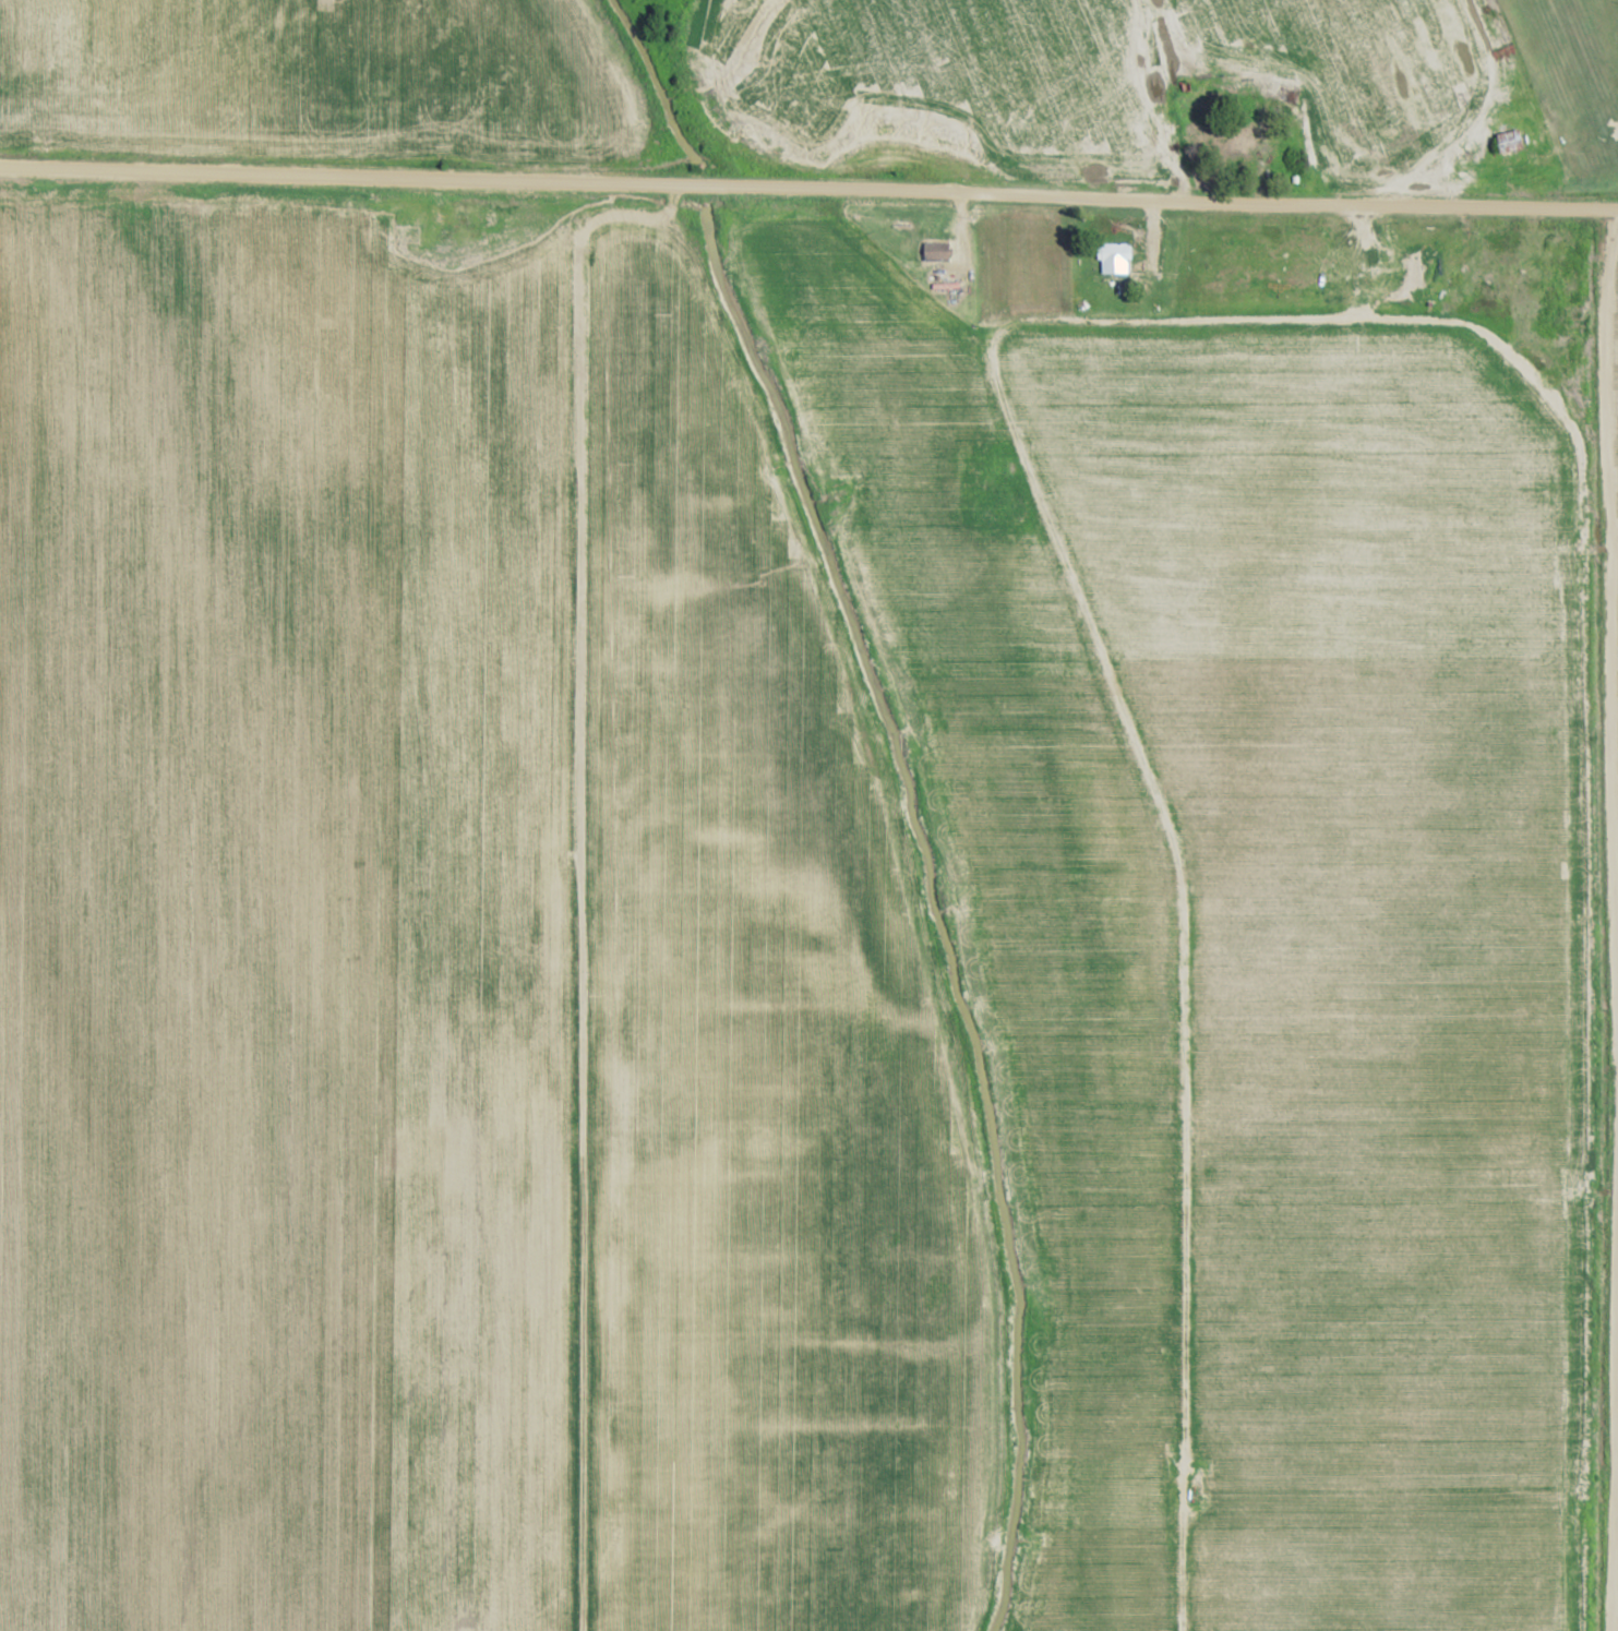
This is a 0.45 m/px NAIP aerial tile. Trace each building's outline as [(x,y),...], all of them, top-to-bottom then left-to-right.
[(1525,152),(1524,132),(1500,134),(1502,153),(1525,152)] [(1275,158),(1275,136),(1227,136),(1227,158),(1275,158)] [(928,243),(928,262),(953,262),(953,243),(928,243)] [(1130,273),(1130,244),(1103,244),(1103,273),(1130,273)]
